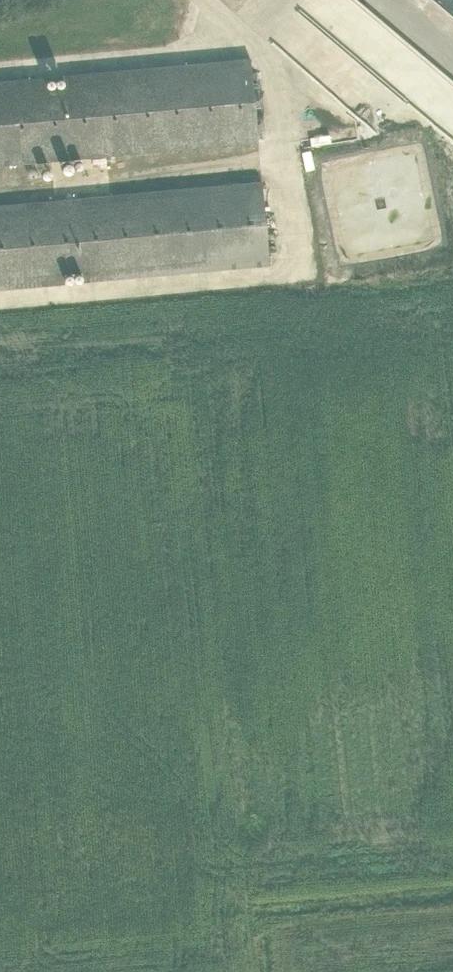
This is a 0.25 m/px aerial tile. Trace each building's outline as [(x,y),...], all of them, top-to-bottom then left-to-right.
[(298,11),(415,107),(439,78),(428,69),(432,64),(355,0),(307,0),(298,11)] [(246,58),(0,81),(0,161),(253,137),(246,58)] [(255,179),(0,203),(0,287),(263,262),(255,179)]
